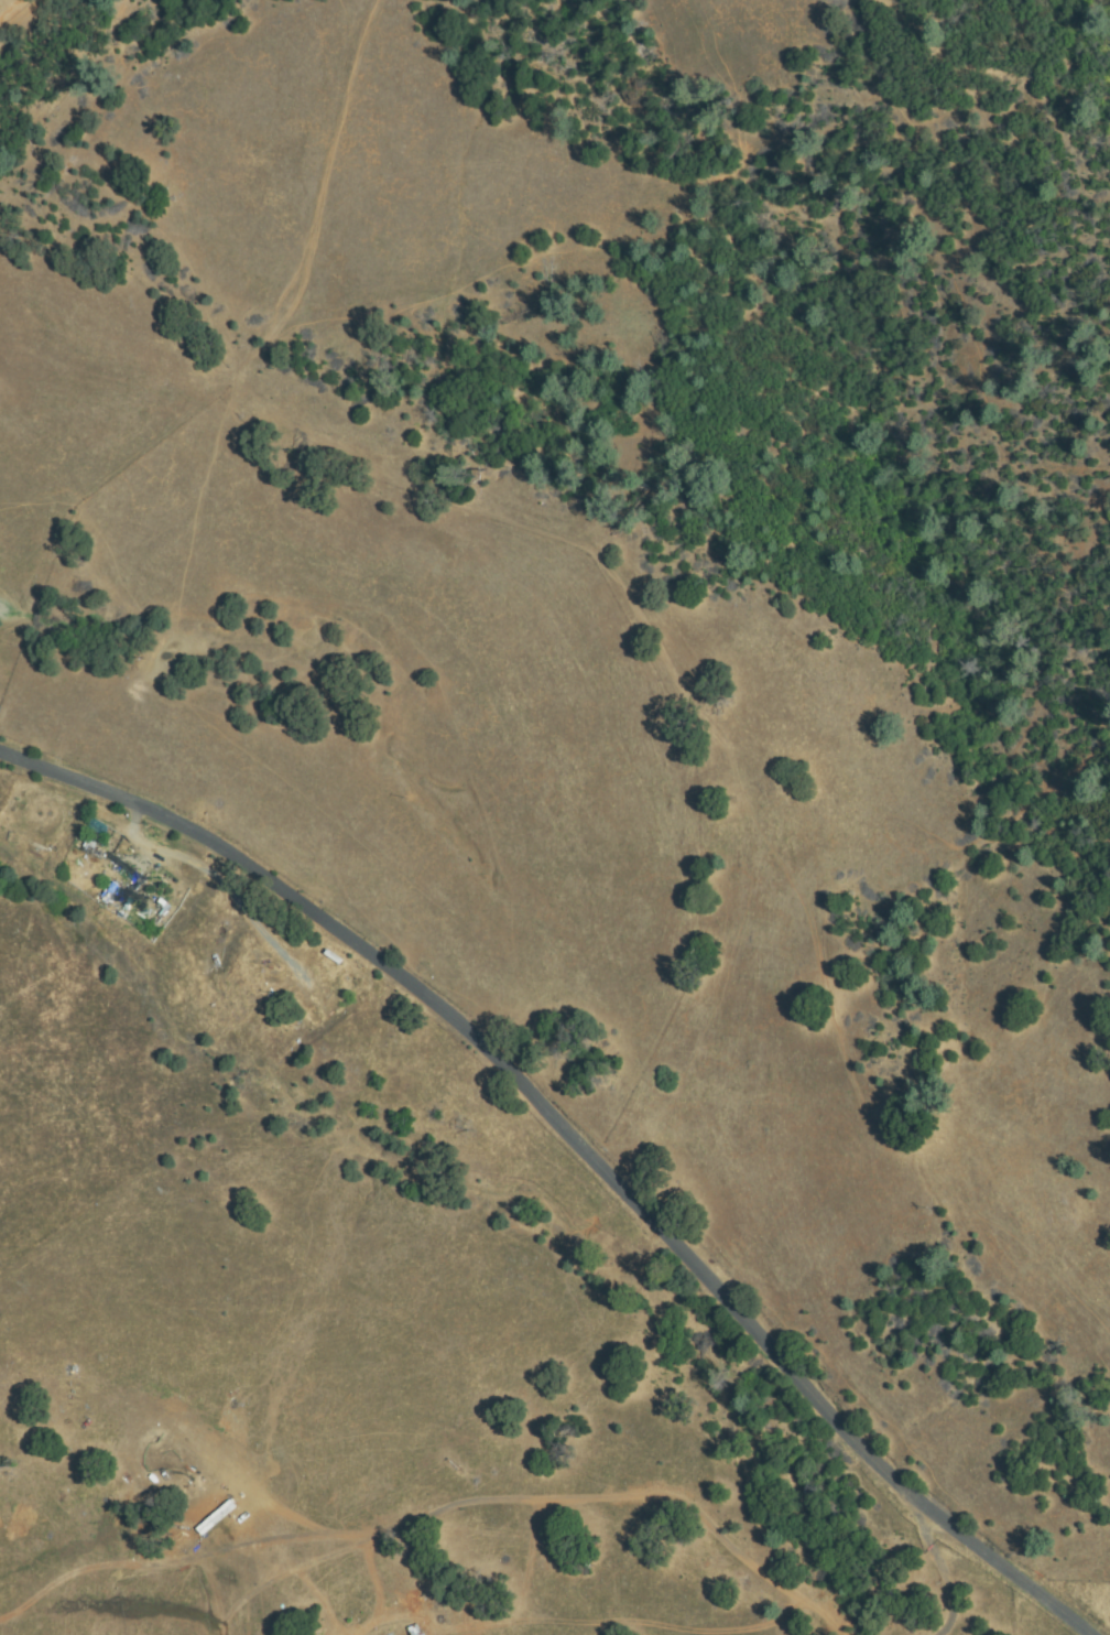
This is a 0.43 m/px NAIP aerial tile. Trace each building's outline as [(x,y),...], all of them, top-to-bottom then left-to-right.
[(405,1634),(417,1634),(413,1626),(403,1630),(405,1634)]
